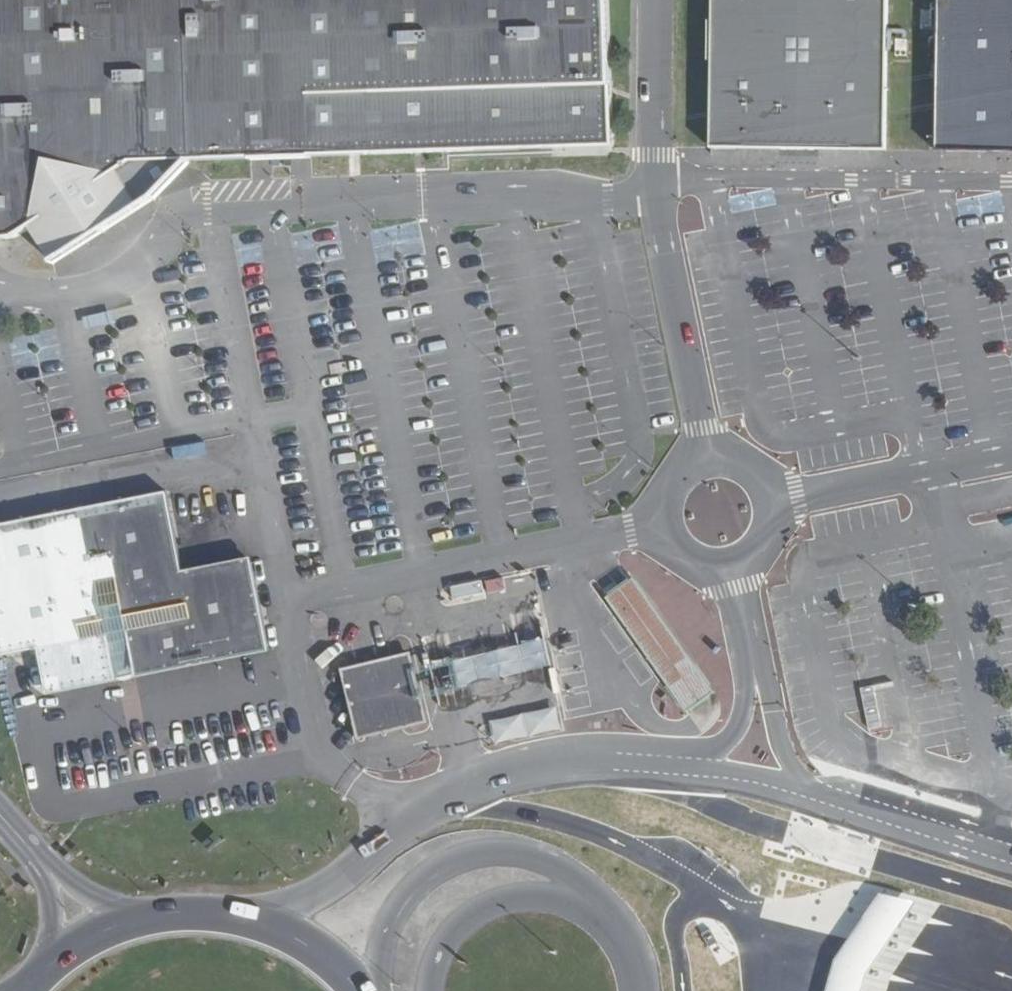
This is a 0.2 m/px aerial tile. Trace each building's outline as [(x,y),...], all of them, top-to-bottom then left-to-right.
[(15,236),(30,227),(52,261),(136,208),(115,172),(131,162),(548,149),(613,146),(609,0),(0,0),(0,239),(15,236)] [(709,147),(778,148),(778,154),(816,154),(816,148),(884,149),(887,0),(711,0),(709,147)] [(935,150),(1011,151),(1011,0),(937,0),(935,150)] [(613,146),(548,149),(549,170),(614,169),(613,146)] [(43,693),(115,678),(112,666),(131,663),(133,674),(267,646),(249,561),(180,576),(163,492),(0,526),(0,658),(35,651),(43,693)] [(619,590),(607,598),(687,711),(700,702),(714,692),(634,579),(619,590)] [(482,581),(451,587),(454,600),(484,594),(482,581)] [(545,639),(453,663),(459,689),(551,666),(545,639)] [(426,723),(409,656),(343,672),(360,740),(426,723)] [(131,663),(112,666),(115,678),(133,674),(131,663)] [(492,743),(558,727),(553,706),(487,721),(492,743)] [(836,963),(828,990),(865,990),(868,977),(892,942),(915,899),(883,890),(856,934),(836,963)]
